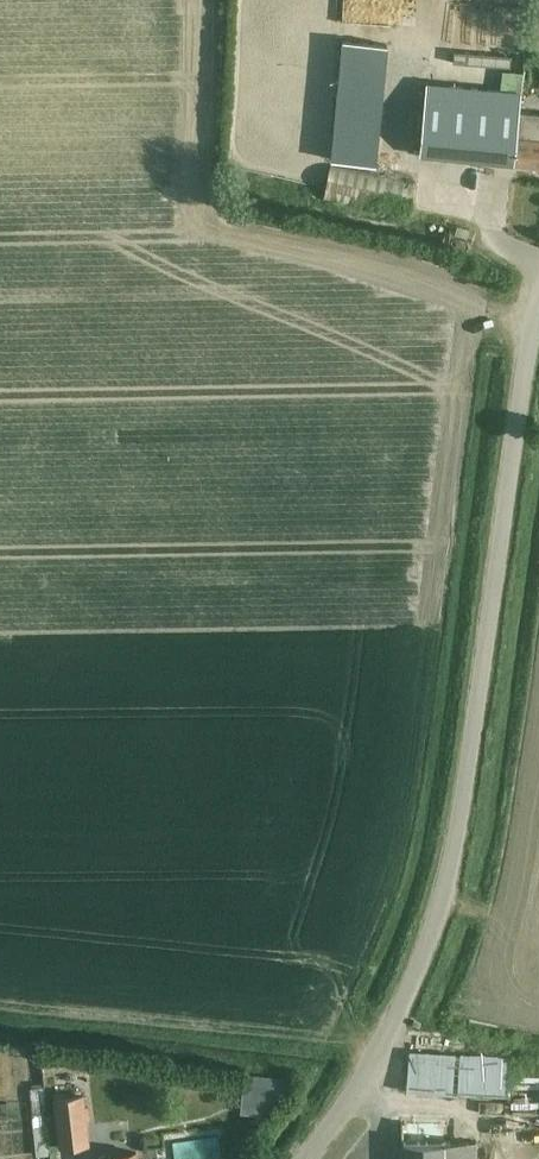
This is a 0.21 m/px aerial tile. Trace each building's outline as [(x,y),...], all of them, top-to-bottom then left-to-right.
[(500,0),(496,0),(481,0),(479,37),(498,38),(500,0)] [(517,42),(519,1),(503,1),(502,41),(517,42)] [(342,29),(333,148),(383,152),(391,33),(342,29)] [(461,51),(460,63),(502,67),(510,67),(511,56),(504,55),(503,55),(461,51)] [(518,121),(521,92),(427,82),(419,154),(538,165),(538,123),(518,121)] [(324,199),(410,216),(416,181),(331,164),(324,199)] [(409,1050),(406,1092),(507,1098),(509,1057),(409,1050)] [(244,1075),(242,1101),(280,1104),(282,1078),(244,1075)] [(50,1154),(45,1086),(30,1088),(36,1155),(50,1154)] [(83,1094),(54,1098),(60,1146),(89,1143),(83,1094)] [(401,1120),(401,1158),(477,1158),(477,1143),(454,1142),(453,1119),(401,1120)] [(106,1146),(93,1148),(95,1158),(108,1158),(106,1146)]
